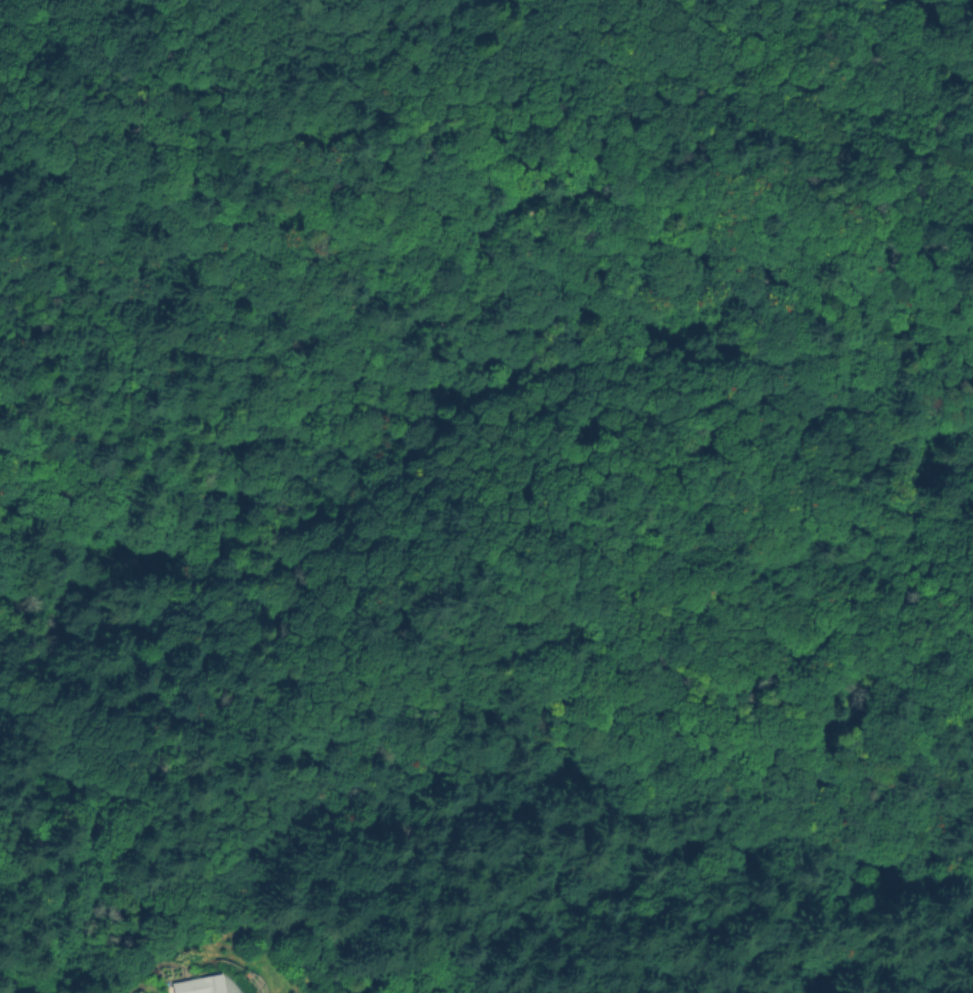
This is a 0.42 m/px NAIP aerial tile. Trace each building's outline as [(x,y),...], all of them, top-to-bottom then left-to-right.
[(224,973),(228,992),(174,992),(172,983),(224,973)]
